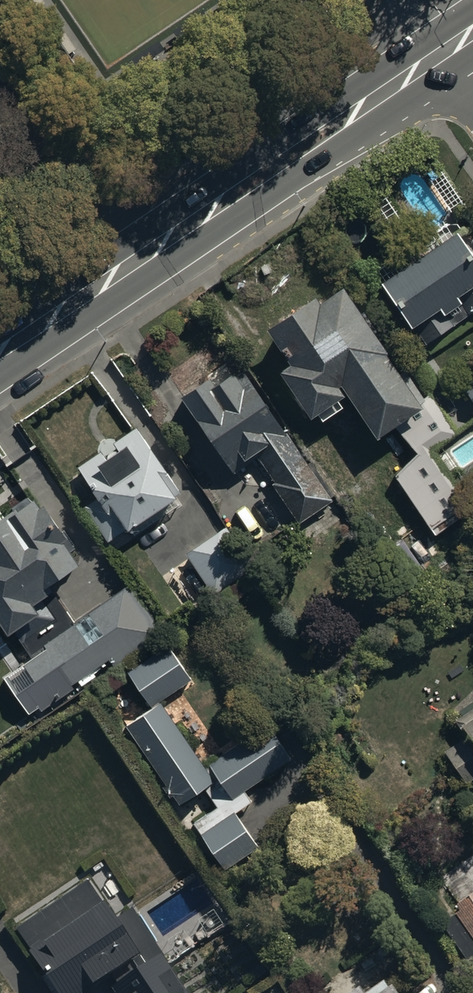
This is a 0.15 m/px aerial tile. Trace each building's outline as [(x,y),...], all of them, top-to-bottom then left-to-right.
[(455,223),(378,273),(425,344),(472,312),(472,251),(455,223)] [(339,281),(316,297),(312,290),(263,323),(287,359),(278,365),(308,410),(344,386),(373,430),(390,419),(415,454),(394,474),(434,531),(472,507),(472,504),(434,448),(452,437),(425,397),(419,401),(339,281)] [(334,495),(242,363),(236,367),(232,361),(212,375),(207,368),(179,387),(234,466),(256,451),(275,477),(272,479),(300,519),(334,495)] [(461,378),(472,397),(472,370),(461,378)] [(136,423),(78,462),(97,491),(82,500),(106,535),(126,522),(131,530),(178,498),(173,491),(179,487),(136,423)] [(70,613),(57,592),(40,602),(33,590),(51,579),(44,568),(77,547),(42,491),(36,494),(30,484),(0,503),(0,612),(7,624),(12,621),(29,649),(0,669),(0,682),(28,722),(160,631),(127,584),(73,619),(70,613)] [(224,522),(185,549),(213,588),(252,561),(224,522)] [(245,790),(247,793),(292,761),(267,724),(205,767),(159,702),(191,680),(166,645),(128,671),(154,707),(126,726),(179,802),(204,785),(216,777),(231,798),(245,790)] [(462,712),(472,727),(445,746),(468,779),(472,775),(472,704),(462,712)] [(216,777),(204,785),(218,806),(194,824),(224,867),(257,844),(234,812),(252,800),(247,793),(245,790),(231,798),(216,777)] [(132,902),(115,913),(88,872),(15,920),(63,992),(69,992),(105,970),(120,992),(192,992),(132,902)] [(455,899),(459,906),(441,918),(472,967),(472,887),(455,899)]
